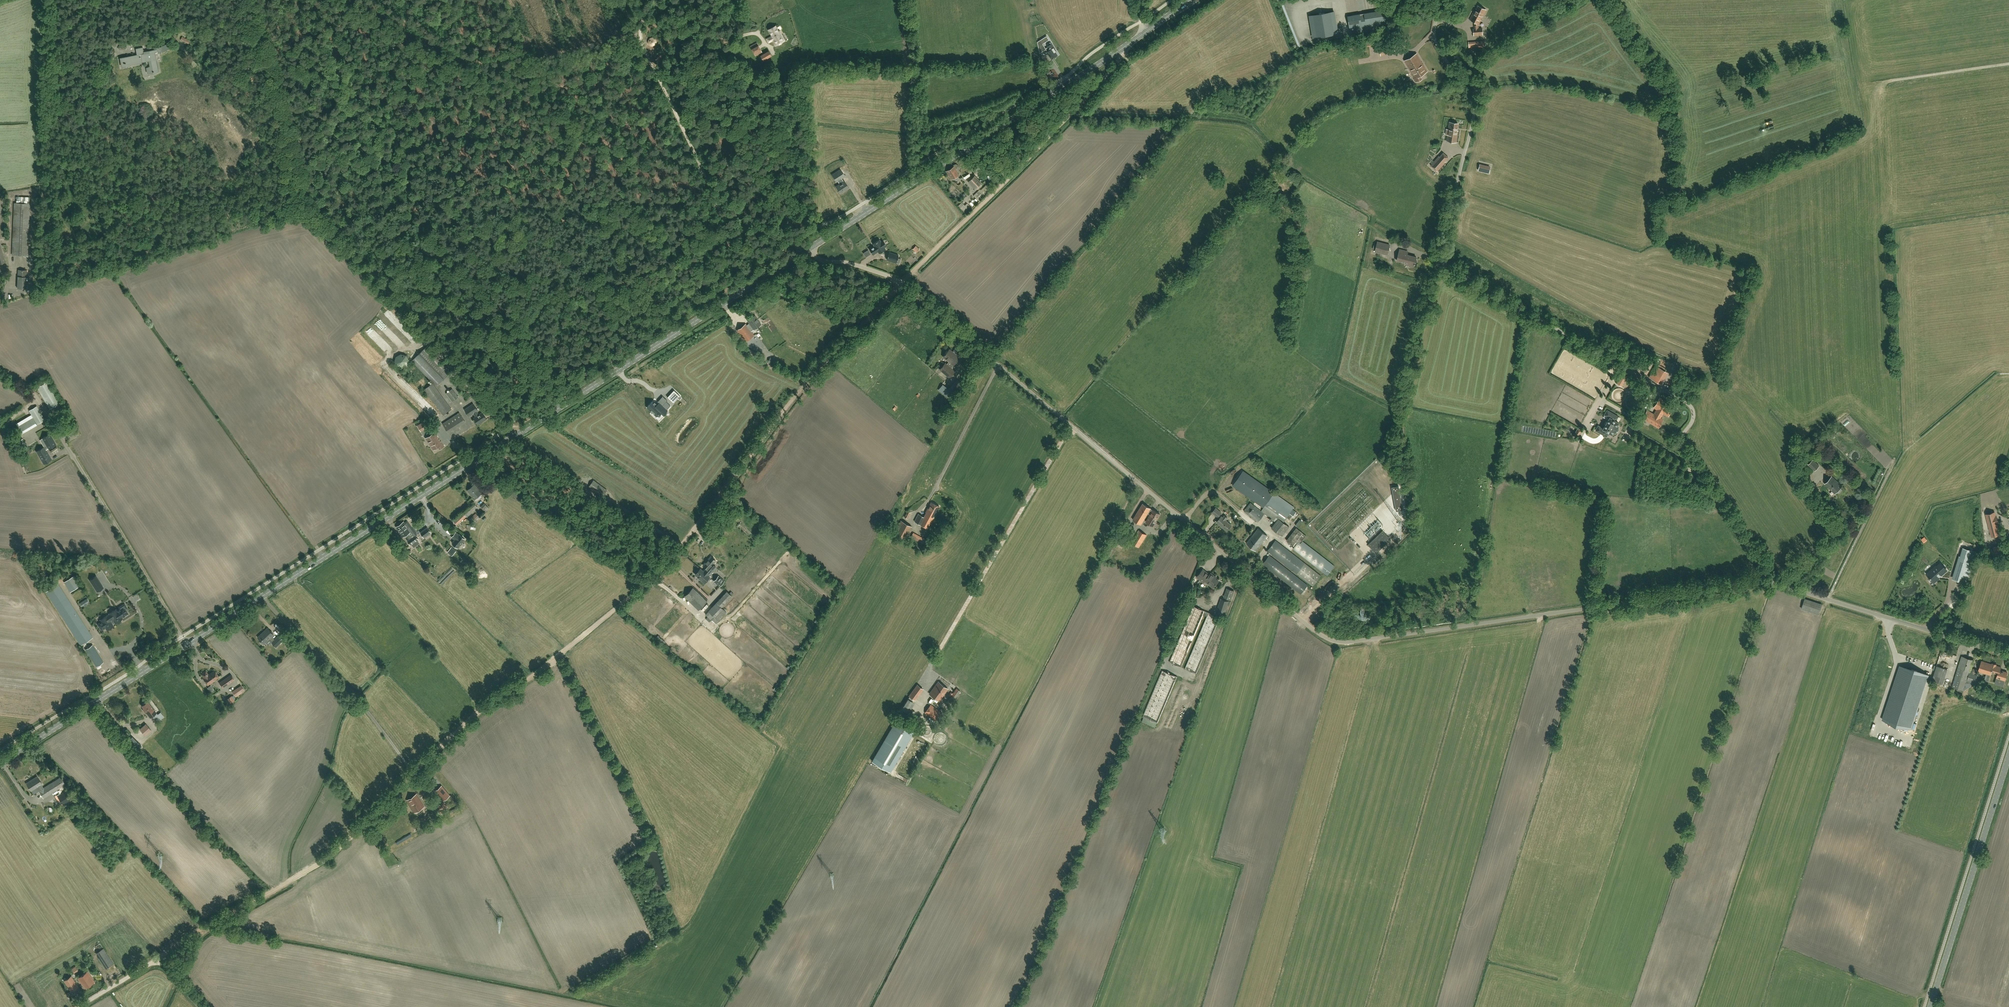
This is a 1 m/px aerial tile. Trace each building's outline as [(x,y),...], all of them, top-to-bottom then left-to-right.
[(1470,19),(1476,22),(1474,25),(1475,29),(1473,29),(1474,35),(1483,35),(1482,28),(1478,29),(1478,26),(1481,20),(1480,20),(1482,16),(1483,16),(1486,10),(1478,6),(1475,12),(1474,11),(1470,19)] [(1375,27),(1387,25),(1384,10),(1364,13),(1365,15),(1360,15),(1360,14),(1348,16),(1350,31),(1360,29),(1360,33),(1375,30),(1375,27)] [(1338,34),(1334,11),(1310,15),(1314,38),(1338,34)] [(775,45),(785,40),(781,32),(779,32),(775,26),(768,30),(772,36),(767,38),(769,42),(772,41),(775,45)] [(756,56),(762,52),(757,43),(750,46),(756,56)] [(1052,59),(1058,55),(1055,52),(1056,51),(1052,44),(1051,44),(1051,43),(1048,44),(1049,46),(1048,46),(1049,47),(1048,48),(1050,50),(1048,52),(1052,59)] [(162,52),(170,48),(168,44),(161,47),(154,48),(154,50),(144,52),(143,47),(136,49),(137,55),(121,58),(122,66),(130,65),(130,64),(148,61),(149,67),(147,68),(148,73),(152,74),(158,71),(154,52),(157,52),(157,53),(162,52)] [(1390,53),(1395,52),(1394,45),(1389,46),(1388,45),(1380,47),(1381,55),(1390,54),(1390,53)] [(763,61),(772,55),(769,50),(760,56),(763,61)] [(1417,54),(1409,58),(1405,61),(1411,72),(1413,76),(1416,82),(1422,79),(1420,75),(1427,71),(1423,64),(1422,64),(1421,62),(1422,62),(1417,54)] [(1449,122),(1448,129),(1449,130),(1448,135),(1447,140),(1456,142),(1458,131),(1457,131),(1458,123),(1449,122)] [(1443,153),(1440,157),(1439,156),(1431,165),(1437,171),(1445,162),(1445,161),(1448,157),(1443,153)] [(952,179),(959,175),(954,166),(947,171),(952,179)] [(846,188),(848,187),(844,181),(844,182),(841,178),(845,176),(841,169),(832,175),(837,181),(838,181),(840,184),(836,186),(841,193),(847,189),(846,188)] [(969,181),(975,188),(981,183),(974,176),(969,181)] [(981,190),(980,189),(974,195),(979,201),(997,185),(992,180),(990,183),(989,182),(981,190)] [(27,255),(30,204),(30,197),(17,197),(16,203),(15,203),(12,255),(27,255)] [(884,247),(887,246),(883,240),(881,242),(879,240),(876,241),(873,243),(875,246),(869,249),(873,255),(878,251),(879,253),(885,249),(884,247)] [(1389,245),(1377,242),(1375,252),(1387,255),(1389,245)] [(1415,264),(1415,263),(1416,263),(1416,262),(1417,262),(1417,261),(1417,260),(1416,259),(1416,258),(1416,257),(1408,255),(1408,252),(1399,249),(1397,260),(1409,264),(1409,265),(1409,266),(1409,267),(1410,267),(1411,267),(1412,267),(1412,266),(1413,266),(1413,265),(1414,265),(1414,264),(1415,264)] [(898,258),(898,256),(889,252),(887,259),(900,264),(901,259),(898,258)] [(18,270),(17,288),(26,288),(27,270),(18,270)] [(754,329),(761,324),(755,316),(748,321),(750,323),(747,325),(746,324),(737,330),(745,342),(754,335),(750,329),(753,327),(754,329)] [(429,343),(426,337),(412,344),(415,350),(429,343)] [(436,386),(451,372),(427,346),(412,361),(436,386)] [(745,353),(754,358),(757,353),(748,348),(745,353)] [(952,369),(954,366),(953,365),(959,358),(956,355),(955,356),(948,350),(943,357),(949,361),(946,364),(945,363),(940,369),(949,377),(954,371),(952,369)] [(409,361),(409,360),(409,359),(409,358),(408,358),(408,357),(407,356),(406,355),(405,355),(405,354),(404,354),(403,354),(402,354),(400,354),(399,354),(398,355),(397,355),(397,356),(396,356),(396,357),(395,357),(395,358),(395,359),(395,360),(394,360),(394,361),(395,362),(395,363),(395,364),(396,365),(397,366),(398,367),(399,367),(400,368),(401,368),(402,368),(403,368),(404,368),(405,367),(406,367),(406,366),(407,366),(407,365),(408,365),(408,364),(409,363),(409,362),(409,361)] [(1648,377),(1657,382),(1664,370),(1655,366),(1648,377)] [(1627,375),(1621,377),(1617,383),(1620,385),(1624,379),(1624,380),(1627,375)] [(647,379),(640,385),(649,396),(657,389),(655,387),(654,387),(647,379)] [(962,383),(959,381),(957,379),(950,387),(955,392),(962,383)] [(50,409),(60,403),(48,381),(37,387),(50,409)] [(424,390),(431,398),(443,416),(452,409),(433,384),(424,390)] [(456,406),(461,402),(458,397),(452,389),(446,393),(452,402),(453,401),(456,406)] [(411,394),(416,399),(420,396),(415,390),(411,394)] [(674,390),(667,397),(673,403),(680,396),(674,390)] [(1653,407),(1657,409),(1654,414),(1647,410),(1642,418),(1659,428),(1663,419),(1660,418),(1663,413),(1668,416),(1674,406),(1659,397),(1653,407)] [(419,399),(416,403),(425,410),(428,406),(419,399)] [(649,406),(647,407),(652,412),(651,414),(655,417),(659,413),(662,416),(664,414),(667,410),(670,406),(666,402),(666,401),(662,405),(660,403),(659,403),(658,405),(653,401),(652,402),(648,406),(649,406)] [(483,408),(478,411),(473,404),(464,409),(469,416),(474,413),(476,417),(474,418),(478,424),(489,417),(483,408)] [(22,433),(37,424),(45,420),(37,406),(29,410),(33,417),(18,426),(22,433)] [(1606,437),(1606,436),(1608,436),(1609,433),(1612,434),(1614,431),(1615,432),(1619,426),(1617,426),(1619,423),(1616,421),(1617,418),(1617,417),(1617,416),(1607,411),(1605,415),(1610,418),(1604,429),(1599,426),(1596,431),(1606,437)] [(465,421),(459,413),(442,424),(448,432),(465,421)] [(50,456),(48,454),(46,450),(48,448),(48,449),(58,443),(57,440),(58,439),(55,435),(54,436),(50,428),(39,434),(47,446),(44,447),(37,451),(39,453),(38,454),(44,464),(51,460),(49,457),(50,456)] [(435,432),(429,436),(426,438),(433,450),(438,446),(440,449),(444,446),(441,442),(435,432)] [(23,451),(29,447),(22,438),(17,443),(23,451)] [(1815,470),(1819,466),(1813,460),(1808,464),(1815,470)] [(1243,471),(1233,485),(1264,507),(1261,511),(1250,503),(1244,511),(1258,522),(1264,514),(1276,522),(1271,528),(1282,536),(1289,527),(1283,522),(1287,518),(1289,519),(1292,515),(1290,514),(1294,507),(1243,471)] [(1835,493),(1842,486),(1832,476),(1825,484),(1835,493)] [(602,497),(607,490),(593,480),(589,487),(602,497)] [(475,499),(482,493),(475,484),(467,490),(475,499)] [(1396,511),(1403,510),(1399,486),(1392,487),(1396,511)] [(934,517),(940,506),(931,502),(926,512),(926,513),(924,517),(918,514),(914,521),(927,528),(933,516),(934,517)] [(467,517),(478,508),(473,503),(463,512),(467,517)] [(1148,513),(1150,509),(1151,508),(1143,504),(1133,520),(1141,525),(1148,513)] [(1217,518),(1222,513),(1216,507),(1211,513),(1217,518)] [(1150,515),(1149,517),(1145,522),(1153,527),(1160,514),(1153,510),(1153,511),(1150,509),(1148,513),(1150,515)] [(457,525),(466,517),(462,512),(454,520),(453,518),(452,520),(457,525)] [(1986,514),(1987,518),(1991,536),(2000,534),(1998,523),(1999,523),(1997,515),(1996,516),(1995,512),(1986,514)] [(1227,531),(1232,525),(1226,520),(1227,518),(1225,516),(1223,518),(1221,516),(1217,522),(1227,531)] [(1375,534),(1384,525),(1379,519),(1372,526),(1375,529),(1372,531),(1375,534)] [(404,522),(396,527),(403,536),(406,535),(409,539),(408,540),(411,544),(418,539),(415,535),(414,536),(413,534),(410,536),(408,533),(411,531),(409,529),(411,527),(407,521),(405,523),(404,522)] [(905,539),(912,527),(901,521),(894,533),(905,539)] [(431,532),(427,527),(421,532),(424,537),(431,532)] [(1256,551),(1267,536),(1258,528),(1246,543),(1256,551)] [(1139,547),(1146,535),(1139,530),(1131,542),(1139,547)] [(465,539),(459,534),(456,531),(452,537),(455,540),(452,543),(458,547),(465,539)] [(1376,553),(1391,539),(1382,531),(1368,545),(1376,553)] [(1312,586),(1320,576),(1276,540),(1268,551),(1312,586)] [(1298,542),(1293,548),(1328,575),(1333,568),(1300,543),(1298,542)] [(1995,554),(1996,555),(1997,556),(2007,551),(2005,545),(1994,550),(1994,552),(1995,554)] [(1964,549),(1954,579),(1966,583),(1976,552),(1972,551),(1963,548),(1962,548),(1964,549)] [(1301,594),(1308,585),(1269,555),(1263,564),(1301,594)] [(704,572),(708,576),(716,568),(713,565),(717,562),(715,561),(715,560),(714,558),(713,558),(712,557),(704,566),(706,569),(704,572)] [(1933,571),(1932,569),(1927,574),(1934,582),(1939,578),(1938,577),(1946,569),(1941,563),(1933,571)] [(704,572),(701,569),(699,571),(698,571),(696,572),(696,574),(695,574),(701,580),(700,580),(704,584),(710,578),(708,576),(704,572)] [(1206,579),(1209,575),(1207,574),(1208,573),(1203,569),(1202,570),(1201,570),(1200,572),(1200,573),(1197,577),(1201,581),(1203,579),(1204,579),(1205,578),(1206,579)] [(1203,579),(1201,581),(1203,582),(1204,581),(1213,588),(1218,581),(1213,577),(1214,576),(1211,573),(1209,575),(1206,579),(1205,578),(1204,579),(1203,579)] [(70,592),(81,585),(75,576),(64,583),(70,592)] [(97,591),(99,590),(103,587),(100,583),(96,576),(90,580),(97,591)] [(724,583),(718,577),(714,582),(719,587),(724,583)] [(47,592),(58,609),(81,645),(90,639),(56,586),(47,592)] [(698,610),(707,601),(693,588),(684,596),(698,610)] [(1225,598),(1231,600),(1234,591),(1228,589),(1225,598)] [(721,607),(732,596),(727,591),(706,614),(716,624),(727,612),(721,607)] [(1224,616),(1229,601),(1221,599),(1216,613),(1224,616)] [(1802,609),(1820,614),(1823,604),(1806,599),(1802,609)] [(107,616),(100,620),(102,622),(98,624),(101,630),(105,627),(107,630),(113,626),(111,622),(113,620),(115,623),(122,618),(122,617),(124,616),(125,617),(128,615),(128,614),(128,613),(125,609),(127,608),(124,604),(119,607),(119,609),(117,610),(116,609),(109,613),(109,614),(107,616)] [(1196,674),(1203,659),(1220,617),(1193,606),(1170,662),(1181,667),(1203,615),(1207,616),(1191,654),(1185,669),(1196,674)] [(272,642),(274,640),(271,637),(274,635),(268,628),(258,637),(264,644),(269,639),(272,642)] [(274,640),(272,642),(276,647),(284,640),(279,635),(274,640)] [(96,667),(104,662),(93,645),(85,649),(96,667)] [(1967,681),(1975,683),(1977,675),(1969,673),(1973,659),(1962,656),(1952,687),(1964,690),(1967,681)] [(2005,680),(2007,672),(2000,670),(2001,667),(1996,665),(1996,664),(1992,663),(1992,664),(1981,661),(1978,672),(1986,674),(1985,680),(1989,681),(1991,672),(1998,674),(1996,678),(2005,680)] [(1911,728),(1928,675),(1900,666),(1882,719),(1911,728)] [(1943,684),(1947,669),(1937,666),(1932,680),(1943,684)] [(107,683),(115,678),(109,668),(101,673),(107,683)] [(214,671),(208,675),(206,671),(201,674),(204,678),(203,678),(208,685),(218,677),(214,671)] [(1162,671),(1141,722),(1156,728),(1177,677),(1162,671)] [(223,687),(234,680),(231,675),(220,683),(223,687)] [(939,701),(947,688),(938,682),(929,694),(939,701)] [(915,700),(923,689),(917,685),(909,696),(915,700)] [(244,691),(241,686),(233,692),(236,696),(244,691)] [(955,699),(961,691),(956,688),(953,693),(951,692),(949,695),(955,699)] [(152,708),(147,701),(146,702),(145,702),(143,703),(143,704),(142,705),(144,708),(142,709),(145,713),(146,712),(150,717),(152,715),(156,721),(160,719),(156,712),(152,708)] [(921,714),(926,706),(919,702),(914,710),(921,714)] [(935,721),(941,712),(931,705),(925,713),(935,721)] [(872,761),(890,772),(916,728),(898,718),(872,761)] [(139,729),(145,735),(151,730),(146,723),(139,729)] [(902,776),(907,772),(903,767),(898,771),(902,776)] [(43,798),(65,784),(61,777),(44,788),(41,784),(42,784),(37,776),(26,783),(31,791),(37,787),(40,791),(39,791),(43,798)] [(436,791),(443,800),(450,795),(442,786),(436,791)] [(74,798),(68,790),(58,796),(63,804),(74,798)] [(415,812),(424,806),(416,794),(407,800),(415,812)] [(440,813),(446,810),(445,808),(447,807),(443,801),(432,807),(436,813),(439,811),(440,813)] [(113,964),(107,953),(101,957),(107,967),(113,964)] [(87,971),(78,978),(85,988),(94,982),(87,971)] [(71,991),(78,986),(71,976),(64,980),(71,991)]
